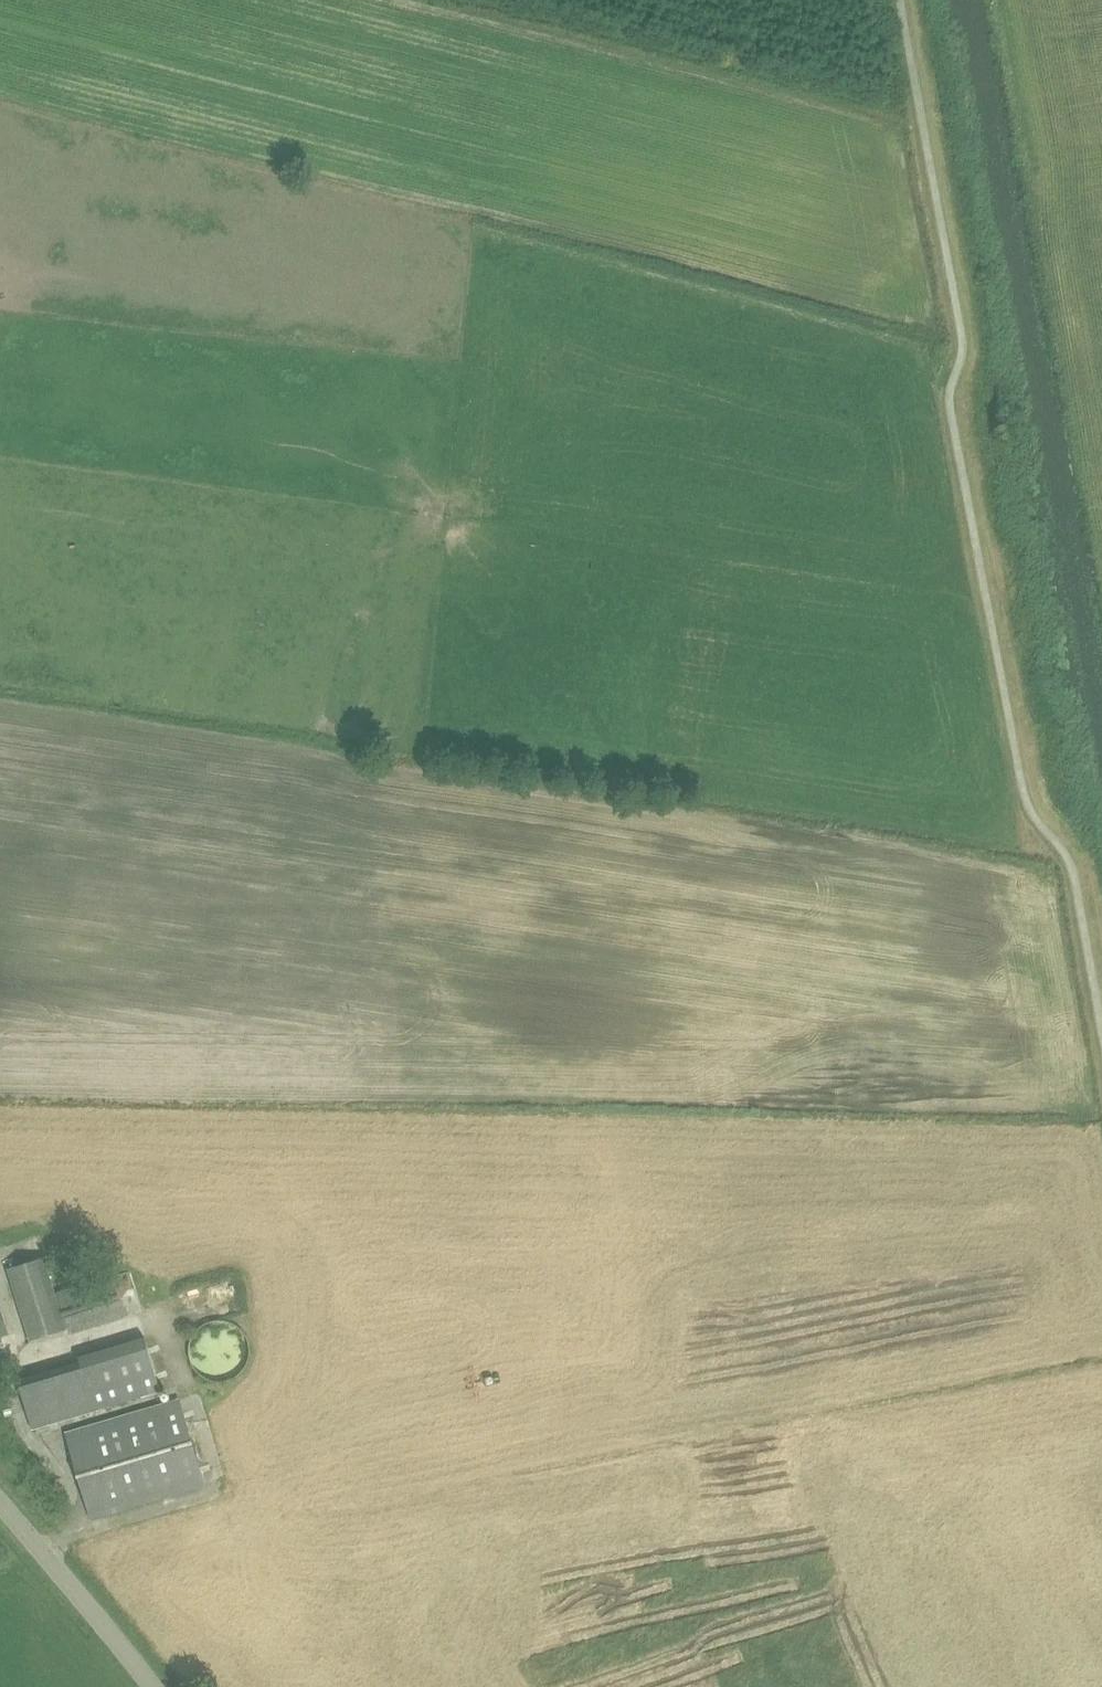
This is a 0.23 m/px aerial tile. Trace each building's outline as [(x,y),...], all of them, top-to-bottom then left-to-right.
[(7,1268),(30,1339),(65,1327),(42,1256),(7,1268)] [(70,1331),(124,1314),(111,1275),(57,1292),(70,1331)] [(189,1349),(189,1350),(189,1351),(189,1352),(189,1353),(189,1354),(189,1355),(189,1356),(190,1357),(190,1358),(190,1359),(190,1360),(191,1361),(191,1362),(192,1363),(192,1364),(193,1365),(193,1366),(194,1367),(194,1368),(195,1368),(195,1369),(196,1370),(197,1371),(198,1371),(198,1372),(199,1373),(200,1374),(201,1374),(202,1375),(203,1376),(204,1377),(205,1377),(206,1378),(207,1378),(208,1378),(209,1379),(210,1379),(211,1379),(212,1380),(213,1380),(214,1380),(215,1380),(216,1380),(217,1381),(218,1381),(219,1381),(220,1381),(221,1381),(222,1380),(223,1380),(224,1380),(225,1380),(226,1380),(227,1380),(228,1379),(229,1379),(230,1379),(231,1378),(232,1378),(233,1377),(234,1377),(235,1376),(236,1376),(237,1375),(238,1375),(238,1374),(239,1373),(240,1373),(241,1372),(241,1371),(242,1370),(243,1370),(243,1369),(244,1368),(245,1367),(245,1366),(246,1365),(246,1364),(247,1364),(247,1363),(248,1362),(248,1361),(248,1360),(249,1359),(249,1358),(249,1357),(249,1356),(250,1355),(250,1354),(250,1353),(250,1351),(250,1350),(250,1349),(250,1348),(250,1347),(250,1346),(250,1345),(249,1344),(249,1343),(249,1342),(249,1341),(248,1340),(248,1339),(247,1338),(247,1337),(247,1336),(246,1335),(246,1334),(245,1333),(244,1332),(244,1331),(243,1331),(243,1330),(242,1329),(241,1328),(240,1328),(240,1327),(239,1326),(238,1326),(237,1325),(236,1324),(235,1324),(235,1323),(234,1323),(233,1322),(232,1322),(231,1321),(230,1321),(229,1321),(228,1320),(227,1320),(226,1320),(225,1320),(224,1320),(223,1319),(222,1319),(221,1319),(220,1319),(219,1319),(218,1319),(216,1319),(215,1320),(214,1320),(213,1320),(212,1320),(211,1320),(210,1321),(209,1321),(208,1321),(207,1322),(206,1322),(206,1323),(205,1323),(204,1324),(203,1324),(202,1325),(201,1325),(200,1326),(199,1327),(198,1328),(197,1329),(196,1329),(196,1330),(195,1331),(195,1332),(194,1333),(193,1334),(193,1335),(192,1335),(192,1336),(191,1337),(191,1338),(191,1339),(190,1340),(190,1341),(190,1342),(189,1343),(189,1344),(189,1345),(189,1346),(189,1347),(189,1348),(189,1349)] [(17,1378),(32,1430),(161,1391),(144,1336),(79,1354),(81,1359),(17,1378)] [(64,1431),(89,1519),(205,1484),(179,1398),(64,1431)]
